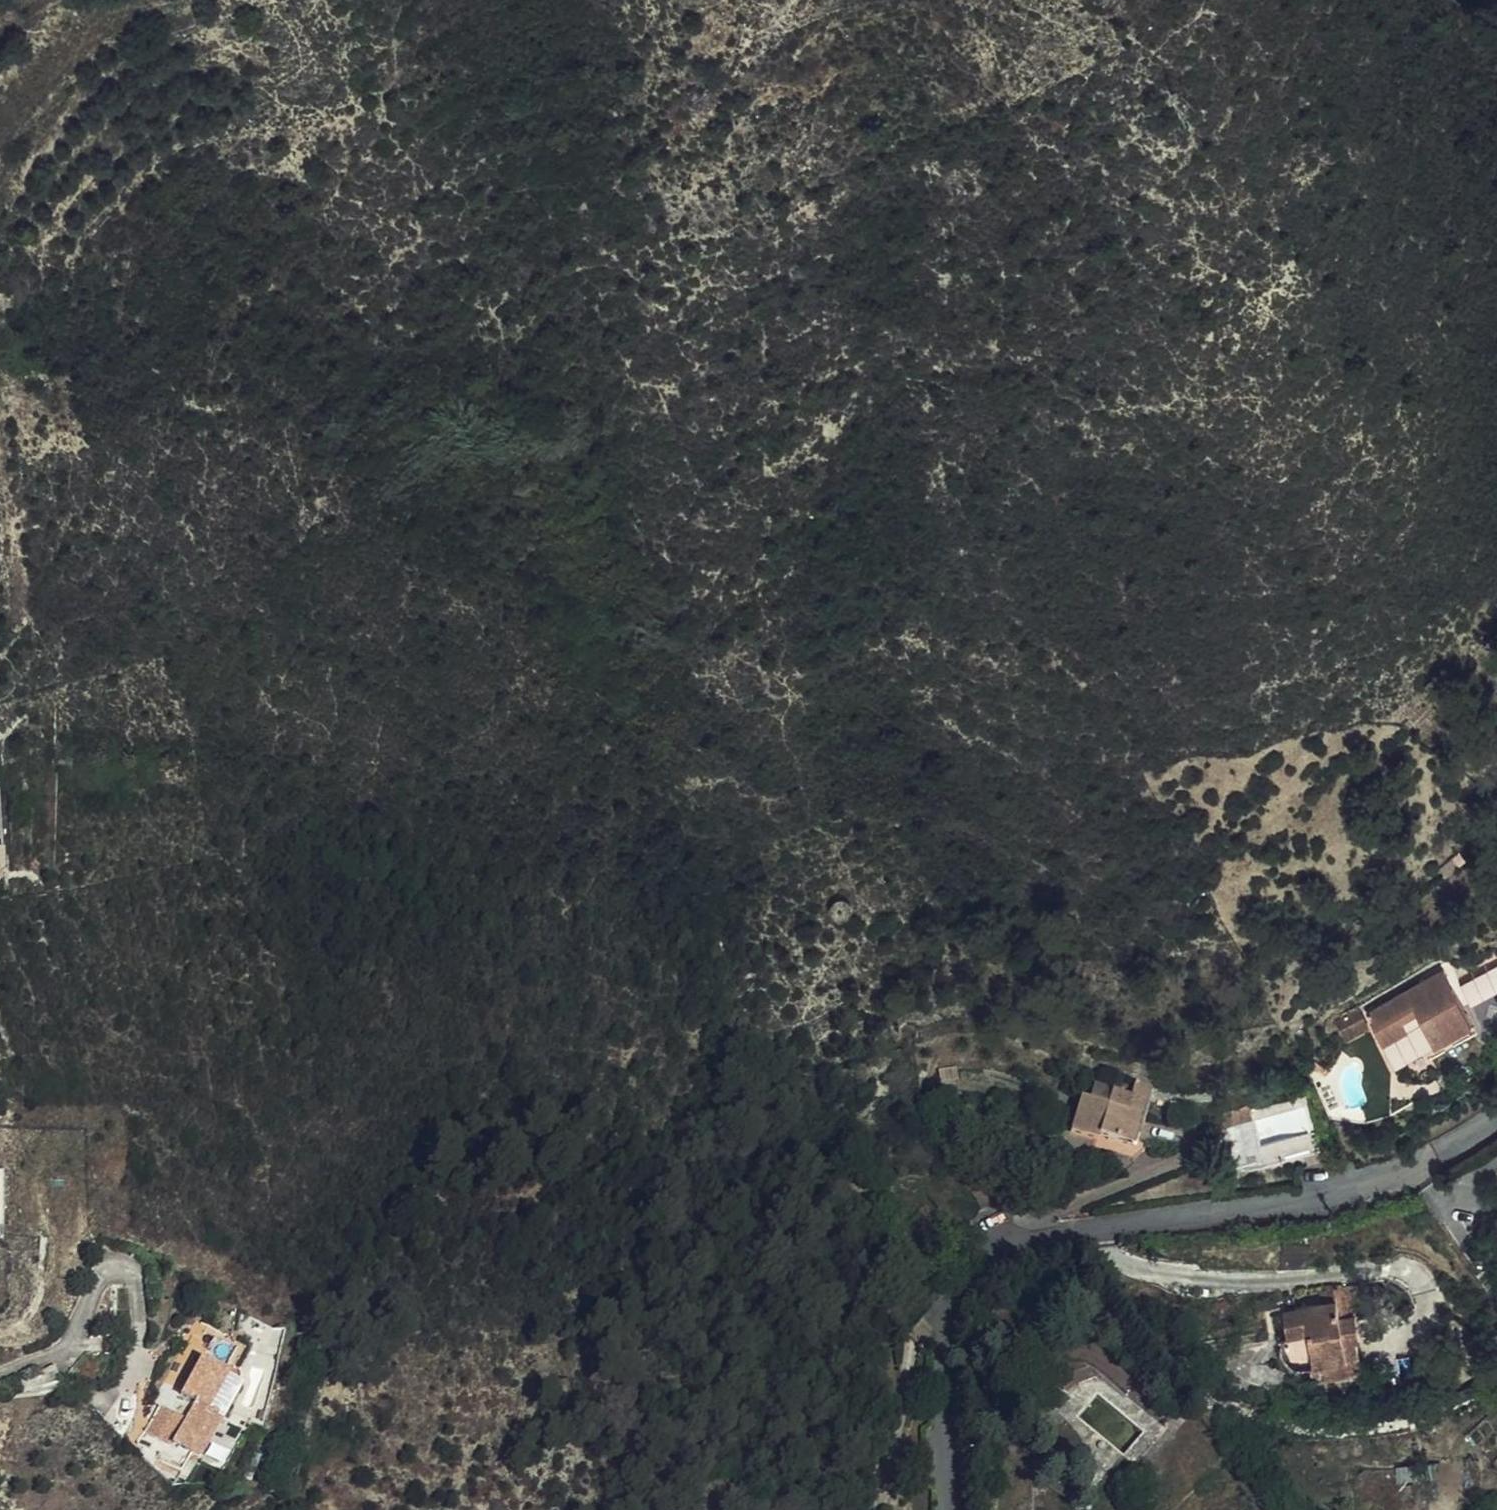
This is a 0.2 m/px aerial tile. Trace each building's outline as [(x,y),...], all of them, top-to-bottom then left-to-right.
[(1448,1018),(1467,1042),(1496,1019),(1496,1002),(1487,989),(1448,1018)] [(1336,1019),(1346,1041),(1371,1030),(1361,1008),(1336,1019)] [(1433,1009),(1417,1020),(1423,1029),(1432,1025),(1440,1019),(1433,1009)] [(1366,1057),(1401,1110),(1470,1061),(1440,1019),(1432,1025),(1423,1029),(1417,1020),(1366,1057)] [(1355,1054),(1335,1070),(1347,1086),(1367,1070),(1355,1054)] [(1227,1112),(1239,1162),(1262,1156),(1259,1143),(1309,1130),(1300,1094),(1227,1112)] [(1128,1132),(1123,1148),(1140,1153),(1151,1123),(1133,1117),(1128,1132)] [(1128,1132),(1095,1121),(1090,1137),(1082,1134),(1069,1170),(1095,1179),(1098,1171),(1129,1184),(1132,1176),(1140,1153),(1123,1148),(1128,1132)] [(1226,1170),(1231,1189),(1258,1182),(1253,1164),(1226,1170)] [(1331,1328),(1334,1338),(1363,1333),(1367,1355),(1382,1352),(1375,1320),(1331,1328)] [(1304,1333),(1278,1338),(1281,1356),(1294,1353),(1298,1373),(1290,1374),(1295,1396),(1305,1405),(1322,1406),(1324,1418),(1341,1414),(1339,1401),(1371,1395),(1367,1375),(1371,1375),(1367,1355),(1363,1333),(1334,1338),(1334,1342),(1307,1347),(1304,1333)] [(204,1452),(206,1446),(199,1442),(220,1407),(217,1405),(229,1383),(207,1371),(202,1371),(175,1421),(174,1420),(159,1412),(146,1436),(180,1455),(157,1495),(176,1505),(185,1488),(191,1492),(212,1456),(204,1452)] [(1063,1406),(1080,1391),(1102,1390),(1087,1375),(1066,1376),(1051,1392),(1063,1406)] [(1035,1431),(1051,1414),(1040,1402),(1023,1420),(1035,1431)] [(220,1407),(199,1442),(206,1446),(226,1411),(220,1407)] [(1010,1434),(1017,1441),(1023,1435),(1016,1428),(1010,1434)] [(141,1461),(147,1451),(139,1447),(133,1457),(141,1461)]
